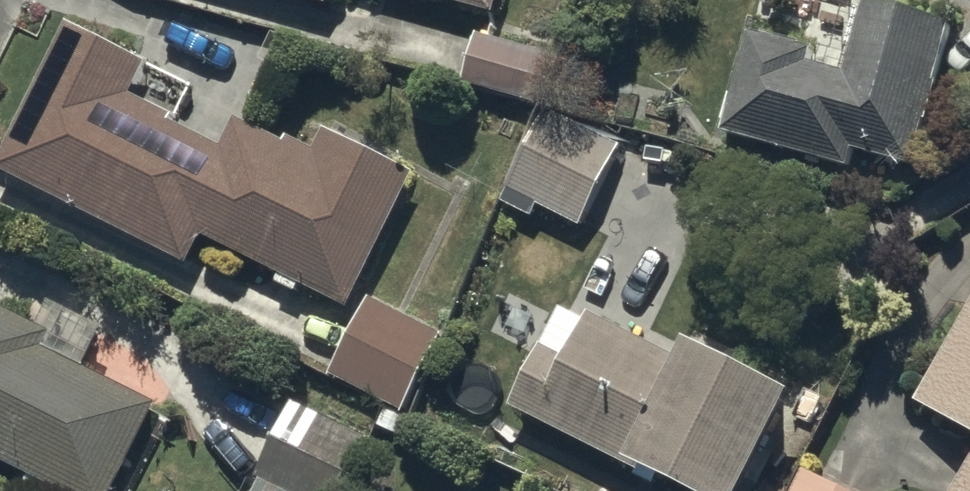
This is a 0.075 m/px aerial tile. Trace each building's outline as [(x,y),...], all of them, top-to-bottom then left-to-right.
[(498,12),(501,0),(453,0),(498,12)] [(812,45),(749,32),(735,99),(723,97),(718,119),(733,122),(729,142),(853,167),(857,152),(919,165),(949,20),(863,2),(848,74),(808,65),(812,45)] [(70,23),(0,162),(0,170),(191,265),(205,237),(280,274),(274,285),(295,296),(301,285),(351,310),(418,177),(301,119),(289,144),(240,119),(224,151),(169,124),(173,116),(131,94),(147,62),(70,23)] [(554,53),(476,33),(464,85),(541,104),(554,53)] [(553,109),(502,201),(535,220),(543,206),(581,227),(624,148),(553,109)] [(446,331),(369,298),(335,377),(391,401),(378,430),(399,439),(446,331)] [(59,319),(31,306),(25,320),(0,308),(0,459),(65,490),(116,490),(157,405),(75,366),(94,331),(61,315),(59,319)] [(513,403),(687,490),(746,490),(797,391),(690,336),(679,356),(591,311),(587,319),(562,307),(513,403)] [(919,404),(969,432),(969,314),(919,404)] [(293,403),(260,481),(284,490),(335,490),(360,431),(293,403)] [(952,490),(969,490),(969,459),(952,490)] [(808,471),(798,490),(849,490),(808,471)]
